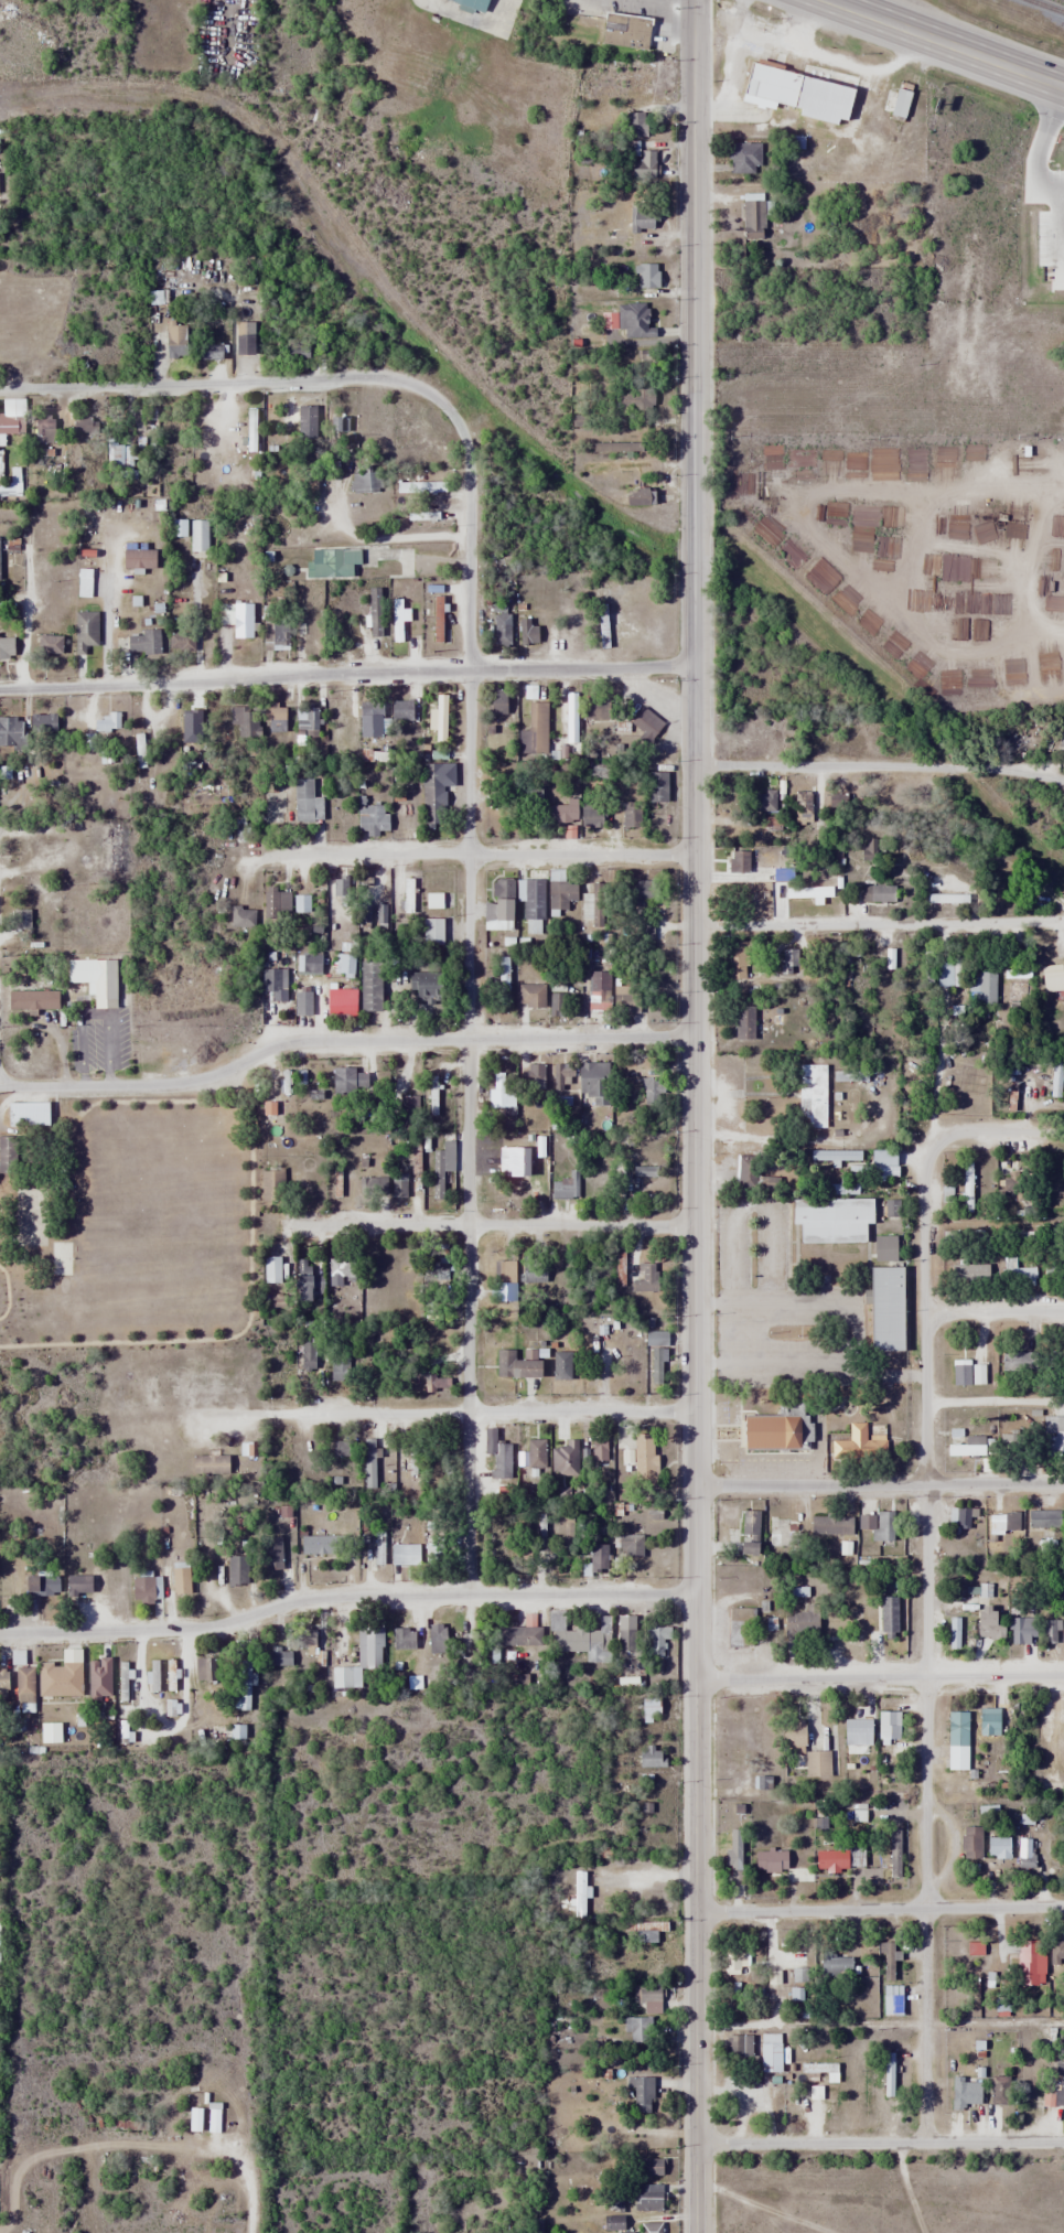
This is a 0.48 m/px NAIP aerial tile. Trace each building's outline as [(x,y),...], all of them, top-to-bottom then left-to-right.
[(486,0),(444,0),(482,12),(486,0)] [(598,43),(644,50),(648,18),(602,11),(598,43)] [(902,118),(910,92),(892,87),(889,98),(884,97),(880,111),(902,118)] [(644,111),(621,111),(621,136),(645,136),(644,111)] [(758,142),(727,142),(727,173),(758,173),(758,142)] [(741,232),(763,232),(763,200),(741,200),(741,232)] [(607,232),(607,251),(628,251),(628,230),(654,231),(654,203),(627,203),(627,232),(607,232)] [(657,287),(657,263),(635,263),(635,287),(657,287)] [(645,326),(645,303),(616,303),(616,316),(623,316),(623,337),(653,337),(653,326),(645,326)] [(188,320),(165,320),(165,357),(188,357),(188,320)] [(233,354),(251,353),(250,333),(232,334),(233,354)] [(220,341),(199,341),(199,359),(220,360),(220,341)] [(24,435),(24,398),(2,398),(2,415),(0,415),(0,435),(24,435)] [(316,437),(316,405),(298,405),(298,437),(316,437)] [(72,417),(72,438),(101,438),(101,417),(72,417)] [(53,418),(33,418),(32,443),(53,443),(53,418)] [(229,428),(206,428),(206,446),(255,446),(255,437),(229,437),(229,428)] [(133,444),(108,444),(108,469),(133,469),(133,444)] [(351,491),(383,491),(383,467),(370,467),(370,460),(351,460),(351,491)] [(122,568),(155,568),(155,543),(122,543),(122,568)] [(351,577),(351,564),(361,564),(361,550),(314,550),(314,563),(323,563),(323,577),(351,577)] [(90,596),(90,568),(78,568),(78,596),(90,596)] [(381,587),(369,587),(369,636),(381,636),(381,587)] [(287,650),(287,602),(264,602),(264,650),(287,650)] [(303,604),(303,642),(319,642),(319,604),(303,604)] [(393,640),(401,640),(401,608),(393,608),(393,640)] [(97,611),(74,611),(74,653),(85,653),(85,645),(97,645),(97,611)] [(239,636),(250,636),(250,625),(239,625),(239,636)] [(168,630),(168,651),(194,651),(194,630),(168,630)] [(160,653),(160,631),(127,631),(127,653),(160,653)] [(37,653),(61,653),(61,634),(37,634),(37,653)] [(13,659),(12,635),(0,635),(0,659),(13,659)] [(505,688),(486,688),(486,715),(505,715),(505,688)] [(428,741),(446,741),(446,694),(435,694),(435,709),(428,709),(428,741)] [(347,715),(347,697),(331,697),(331,715),(347,715)] [(382,716),(382,700),(359,700),(359,716),(382,716)] [(390,700),(390,719),(412,719),(412,700),(390,700)] [(528,730),(518,730),(517,754),(545,754),(546,702),(528,702),(528,730)] [(318,730),(318,703),(296,703),(296,730),(318,730)] [(286,731),(286,704),(264,704),(264,731),(286,731)] [(230,724),(236,724),(236,735),(256,735),(256,706),(230,706),(230,724)] [(56,713),(29,713),(29,735),(56,735),(56,713)] [(118,729),(118,716),(96,716),(96,729),(118,729)] [(21,717),(0,717),(0,747),(21,747),(21,717)] [(609,761),(586,761),(586,777),(609,777),(609,761)] [(422,763),(422,829),(444,829),(444,763),(422,763)] [(667,771),(647,771),(647,801),(667,801),(667,771)] [(294,821),(322,821),(322,797),(313,797),(313,778),(294,778),(294,821)] [(525,818),(541,816),(537,781),(521,783),(525,818)] [(723,787),(723,811),(738,811),(738,787),(723,787)] [(750,791),(750,811),(775,811),(775,791),(750,791)] [(602,827),(602,798),(580,798),(579,826),(602,827)] [(575,800),(549,800),(549,822),(575,822),(575,800)] [(386,832),(386,804),(358,804),(358,832),(386,832)] [(623,805),(624,825),(636,824),(634,804),(623,805)] [(861,860),(875,860),(875,837),(861,837),(861,860)] [(723,873),(748,873),(748,850),(723,850),(723,873)] [(512,920),(512,878),(491,878),(491,920),(512,920)] [(414,879),(404,879),(404,912),(414,912),(414,879)] [(517,879),(517,900),(523,900),(523,918),(543,918),(543,879),(517,879)] [(649,879),(631,879),(631,906),(649,906),(649,879)] [(548,909),(566,909),(566,900),(575,900),(575,880),(548,880),(548,909)] [(893,884),(859,884),(859,902),(893,902),(893,884)] [(734,915),(752,915),(752,887),(734,887),(734,915)] [(277,912),(290,912),(290,889),(264,889),(264,920),(277,920),(277,912)] [(453,892),(424,892),(424,908),(453,908),(453,892)] [(294,894),(294,912),(309,912),(309,894),(294,894)] [(590,894),(581,894),(581,917),(590,917),(590,894)] [(422,945),(442,945),(442,918),(422,918),(422,945)] [(744,979),(744,942),(727,942),(727,979),(744,979)] [(781,950),(781,973),(797,973),(797,950),(781,950)] [(321,973),(321,952),(297,952),(297,973),(321,973)] [(353,954),(340,954),(340,972),(353,972),(353,954)] [(511,1006),(511,957),(499,957),(498,1006),(511,1006)] [(93,960),(93,1000),(115,1000),(115,960),(93,960)] [(380,1011),(380,962),(360,962),(360,1011),(380,1011)] [(1061,965),(1040,965),(1040,990),(1061,990),(1061,965)] [(289,991),(280,991),(280,969),(263,969),(263,1011),(289,1011),(289,991)] [(969,1004),(995,1004),(995,969),(969,969),(969,1004)] [(440,971),(410,972),(411,1007),(441,1006),(440,971)] [(586,1018),(609,1018),(609,971),(586,971),(586,1018)] [(552,980),(550,988),(561,991),(563,983),(552,980)] [(354,1015),(354,987),(326,987),(326,1015),(354,1015)] [(59,1009),(59,990),(6,990),(6,1009),(59,1009)] [(311,991),(294,991),(294,1016),(311,1016),(311,991)] [(636,1012),(636,991),(615,991),(615,1012),(636,1012)] [(549,1014),(565,1014),(565,992),(549,992),(549,1014)] [(543,1012),(543,995),(524,995),(524,1012),(543,1012)] [(735,1006),(735,1039),(754,1039),(754,1006),(735,1006)] [(608,1063),(577,1063),(577,1095),(594,1095),(594,1104),(608,1104),(608,1063)] [(543,1064),(526,1064),(526,1103),(543,1103),(543,1064)] [(550,1064),(550,1089),(572,1089),(572,1064),(550,1064)] [(799,1119),(824,1119),(824,1064),(799,1064),(799,1119)] [(331,1069),(331,1096),(367,1096),(367,1069),(331,1069)] [(438,1075),(428,1075),(428,1115),(438,1115),(438,1075)] [(514,1119),(514,1075),(497,1075),(497,1119),(514,1119)] [(662,1104),(662,1078),(639,1078),(639,1104),(662,1104)] [(400,1119),(419,1119),(419,1095),(400,1095),(400,1119)] [(8,1102),(8,1126),(48,1126),(48,1102),(8,1102)] [(454,1139),(432,1139),(432,1199),(443,1199),(443,1171),(454,1171),(454,1139)] [(894,1150),(869,1150),(869,1166),(894,1166),(894,1150)] [(859,1151),(809,1151),(809,1164),(828,1164),(828,1171),(846,1171),(846,1163),(859,1163),(859,1151)] [(755,1155),(735,1155),(735,1189),(755,1189),(755,1155)] [(498,1177),(517,1177),(517,1157),(498,1157),(498,1177)] [(971,1162),(961,1162),(961,1212),(971,1212),(971,1162)] [(611,1198),(624,1198),(624,1163),(611,1163),(611,1198)] [(282,1171),(262,1171),(262,1201),(282,1201),(282,1171)] [(578,1198),(578,1171),(568,1171),(568,1180),(550,1180),(550,1198),(578,1198)] [(391,1197),(406,1197),(406,1173),(391,1173),(391,1197)] [(357,1177),(357,1196),(386,1196),(386,1177),(357,1177)] [(871,1223),(870,1199),(816,1199),(816,1233),(829,1233),(829,1243),(864,1243),(863,1223),(871,1223)] [(885,1217),(897,1217),(897,1201),(885,1201),(885,1217)] [(873,1236),(873,1262),(895,1262),(895,1236),(873,1236)] [(294,1259),(293,1301),(311,1301),(312,1278),(309,1278),(309,1259),(294,1259)] [(514,1261),(493,1261),(494,1301),(515,1301),(514,1261)] [(545,1283),(545,1263),(520,1263),(520,1283),(545,1283)] [(656,1263),(627,1263),(627,1292),(656,1292),(656,1263)] [(901,1351),(901,1268),(868,1268),(868,1351),(901,1351)] [(1005,1268),(1005,1282),(1034,1282),(1034,1268),(1005,1268)] [(350,1293),(350,1317),(359,1316),(359,1293),(350,1293)] [(316,1341),(301,1341),(300,1369),(315,1370),(316,1341)] [(663,1384),(663,1348),(649,1348),(649,1384),(663,1384)] [(514,1360),(514,1350),(496,1350),(496,1378),(537,1378),(537,1360),(514,1360)] [(570,1380),(570,1352),(552,1352),(552,1380),(570,1380)] [(1034,1373),(1034,1352),(1000,1352),(1000,1373),(1034,1373)] [(349,1381),(349,1357),(331,1357),(331,1381),(349,1381)] [(985,1386),(985,1365),(951,1365),(951,1386),(985,1386)] [(741,1448),(798,1448),(798,1416),(741,1416),(741,1448)] [(1044,1417),(1045,1457),(1063,1456),(1063,1416),(1044,1417)] [(847,1423),(847,1438),(831,1438),(831,1457),(884,1458),(884,1436),(865,1436),(865,1423),(847,1423)] [(484,1455),(491,1455),(491,1478),(509,1478),(509,1442),(494,1442),(494,1428),(484,1428),(484,1455)] [(1030,1457),(1030,1435),(999,1435),(999,1457),(1030,1457)] [(946,1455),(983,1455),(983,1437),(963,1437),(963,1443),(946,1443),(946,1455)] [(364,1486),(376,1486),(376,1439),(364,1439),(364,1486)] [(545,1439),(526,1439),(526,1468),(545,1468),(545,1439)] [(606,1439),(592,1439),(592,1460),(606,1460),(606,1439)] [(577,1475),(577,1440),(563,1440),(563,1447),(552,1447),(552,1475),(577,1475)] [(657,1486),(657,1442),(634,1442),(634,1486),(657,1486)] [(948,1524),(972,1525),(972,1509),(948,1508),(948,1524)] [(758,1555),(758,1510),(739,1510),(739,1555),(758,1555)] [(1025,1528),(1059,1528),(1059,1510),(1025,1510),(1025,1528)] [(894,1512),(875,1511),(875,1514),(858,1514),(858,1533),(876,1533),(876,1541),(893,1542),(894,1512)] [(1018,1532),(1018,1512),(989,1512),(989,1532),(1018,1532)] [(810,1534),(851,1534),(851,1514),(810,1514),(810,1534)] [(384,1532),(373,1532),(373,1564),(384,1564),(384,1532)] [(642,1556),(642,1535),(619,1535),(619,1556),(642,1556)] [(300,1554),(341,1554),(341,1536),(300,1536),(300,1554)] [(281,1537),(263,1537),(263,1569),(281,1569),(281,1537)] [(487,1560),(512,1560),(512,1539),(487,1539),(487,1560)] [(419,1544),(398,1544),(398,1564),(419,1564),(419,1544)] [(440,1562),(439,1544),(426,1544),(426,1562),(440,1562)] [(588,1544),(588,1573),(605,1573),(605,1544),(588,1544)] [(247,1556),(227,1556),(227,1586),(247,1586),(247,1556)] [(189,1593),(188,1562),(171,1562),(171,1593),(189,1593)] [(24,1575),(24,1595),(58,1595),(58,1575),(24,1575)] [(92,1575),(65,1575),(65,1594),(92,1594),(92,1575)] [(990,1585),(966,1585),(966,1597),(990,1597),(990,1585)] [(879,1632),(896,1632),(896,1597),(879,1597),(879,1632)] [(728,1608),(728,1647),(754,1647),(754,1608),(728,1608)] [(1004,1638),(1004,1609),(976,1609),(976,1638),(1004,1638)] [(783,1638),(816,1638),(816,1612),(783,1612),(783,1638)] [(541,1646),(541,1626),(536,1626),(536,1614),(524,1614),(524,1626),(498,1626),(498,1646),(541,1646)] [(609,1616),(598,1616),(598,1630),(552,1630),(552,1651),(586,1651),(586,1662),(609,1662),(609,1616)] [(1010,1644),(1033,1644),(1033,1618),(1010,1618),(1010,1644)] [(821,1638),(839,1637),(837,1619),(820,1620),(821,1638)] [(1059,1619),(1041,1619),(1041,1643),(1059,1643),(1059,1619)] [(444,1653),(444,1625),(428,1625),(428,1653),(444,1653)] [(635,1652),(635,1625),(617,1625),(617,1652),(635,1652)] [(667,1626),(641,1626),(641,1657),(667,1657),(667,1626)] [(415,1650),(415,1629),(392,1629),(392,1650),(415,1650)] [(382,1668),(382,1630),(362,1630),(362,1668),(382,1668)] [(292,1666),(292,1649),(267,1649),(267,1666),(292,1666)] [(196,1658),(196,1681),(214,1681),(214,1658),(196,1658)] [(149,1692),(159,1692),(159,1660),(149,1660),(149,1692)] [(251,1661),(234,1661),(234,1710),(251,1710),(251,1661)] [(118,1701),(129,1701),(129,1662),(118,1662),(118,1701)] [(167,1691),(176,1691),(176,1662),(167,1662),(167,1691)] [(81,1663),(38,1663),(38,1696),(81,1696),(81,1663)] [(107,1690),(107,1663),(93,1663),(94,1690),(107,1690)] [(33,1704),(33,1667),(15,1667),(15,1704),(33,1704)] [(331,1689),(350,1689),(350,1667),(330,1668),(331,1689)] [(8,1698),(8,1670),(0,1670),(0,1698),(8,1698)] [(658,1719),(658,1698),(641,1698),(641,1719),(658,1719)] [(165,1716),(179,1716),(179,1699),(165,1699),(165,1716)] [(898,1711),(877,1711),(877,1740),(898,1740),(898,1711)] [(947,1712),(947,1770),(967,1770),(967,1712),(947,1712)] [(977,1735),(998,1735),(998,1712),(977,1712),(977,1735)] [(871,1720),(842,1720),(842,1745),(871,1745),(871,1720)] [(803,1747),(803,1721),(779,1721),(779,1747),(803,1747)] [(244,1725),(230,1725),(230,1742),(244,1742),(244,1725)] [(804,1752),(804,1776),(830,1776),(830,1752),(804,1752)] [(887,1807),(851,1807),(851,1817),(887,1817),(887,1807)] [(980,1859),(980,1827),(961,1827),(961,1859),(980,1859)] [(900,1877),(900,1828),(888,1828),(888,1877),(900,1877)] [(740,1870),(740,1837),(727,1837),(727,1870),(740,1870)] [(1033,1868),(1033,1838),(1018,1838),(1018,1868),(1033,1868)] [(813,1871),(847,1871),(847,1850),(813,1850),(813,1871)] [(786,1851),(754,1851),(754,1872),(786,1872),(786,1851)] [(573,1917),(584,1917),(584,1871),(573,1871),(573,1917)] [(655,1942),(655,1931),(666,1931),(666,1922),(624,1922),(624,1931),(632,1931),(633,1943),(655,1942)] [(1017,1985),(1043,1985),(1043,1940),(1017,1940),(1017,1985)] [(1063,1961),(1063,1941),(1048,1941),(1048,1961),(1063,1961)] [(894,1943),(879,1943),(879,1982),(894,1982),(894,1943)] [(745,1951),(723,1951),(723,1972),(745,1972),(745,1951)] [(850,1956),(820,1956),(820,1977),(850,1977),(850,1956)] [(881,2016),(901,2016),(901,1985),(881,1985),(881,2016)] [(658,1986),(636,1986),(636,2002),(658,2002),(658,1986)] [(622,2018),(622,2033),(629,2033),(629,2044),(649,2044),(649,2018),(622,2018)] [(779,2073),(779,2033),(759,2033),(759,2073),(779,2073)] [(752,2035),(724,2035),(724,2059),(752,2059),(752,2035)] [(898,2053),(887,2053),(887,2098),(898,2098),(898,2053)] [(1053,2062),(1053,2107),(1063,2107),(1063,2062),(1053,2062)] [(626,2077),(626,2113),(652,2113),(652,2077),(626,2077)] [(950,2111),(964,2111),(964,2104),(980,2104),(980,2089),(964,2089),(964,2077),(950,2077),(950,2111)] [(1008,2077),(989,2077),(989,2106),(1008,2106),(1008,2077)] [(220,2103),(208,2103),(208,2133),(220,2133),(220,2103)] [(189,2118),(189,2132),(200,2132),(200,2118),(189,2118)] [(663,2159),(635,2159),(635,2177),(663,2177),(663,2159)] [(632,2211),(662,2211),(662,2185),(632,2185),(632,2211)] [(662,2223),(638,2223),(638,2232),(662,2232),(662,2223)]
